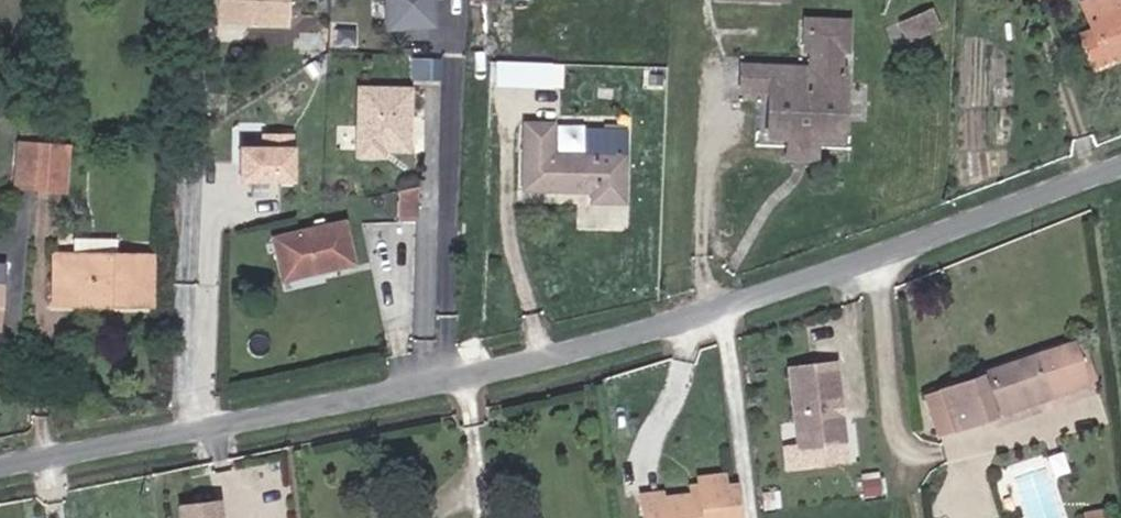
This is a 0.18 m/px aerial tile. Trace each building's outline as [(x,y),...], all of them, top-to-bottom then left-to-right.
[(287,0),(215,0),(215,10),(286,13),(287,0)] [(425,0),(380,0),(380,22),(425,23),(425,0)] [(1120,57),(1120,0),(1091,0),(1080,4),(1090,31),(1078,36),(1090,69),(1120,57)] [(936,6),(900,18),(908,40),(944,27),(936,6)] [(438,79),(439,60),(420,59),(420,78),(438,79)] [(840,141),(842,75),(774,72),(770,137),(840,141)] [(408,91),(357,89),(355,155),(381,156),(381,147),(406,147),(408,91)] [(556,126),(523,124),(520,194),(587,197),(586,204),(625,206),(627,137),(587,136),(586,153),(556,152),(556,126)] [(291,127),(262,126),(262,141),(237,140),(236,172),(289,174),(291,127)] [(66,146),(15,144),(13,189),(64,191),(66,146)] [(416,215),(417,186),(398,191),(397,215),(416,215)] [(329,226),(327,218),(312,222),(314,230),(329,226)] [(357,267),(346,221),(329,226),(314,230),(272,241),(283,285),(357,267)] [(155,254),(51,253),(51,305),(154,307),(155,254)] [(1075,336),(1068,339),(1084,384),(1092,382),(1075,336)] [(1026,394),(1029,404),(1084,384),(1068,339),(974,372),(976,376),(935,391),(949,432),(991,417),(988,407),(1026,394)] [(787,365),(795,447),(843,442),(840,413),(836,410),(836,403),(839,400),(834,360),(787,365)] [(949,432),(935,391),(919,397),(934,437),(949,432)] [(991,417),(1029,404),(1026,394),(988,407),(991,417)] [(731,477),(715,479),(714,467),(685,471),(686,478),(687,489),(677,490),(654,493),(653,486),(626,489),(630,517),(736,517),(731,477)] [(1018,481),(1027,517),(1065,517),(1053,472),(1018,481)] [(877,492),(876,477),(860,479),(862,493),(877,492)] [(687,489),(686,478),(676,479),(677,490),(687,489)]
